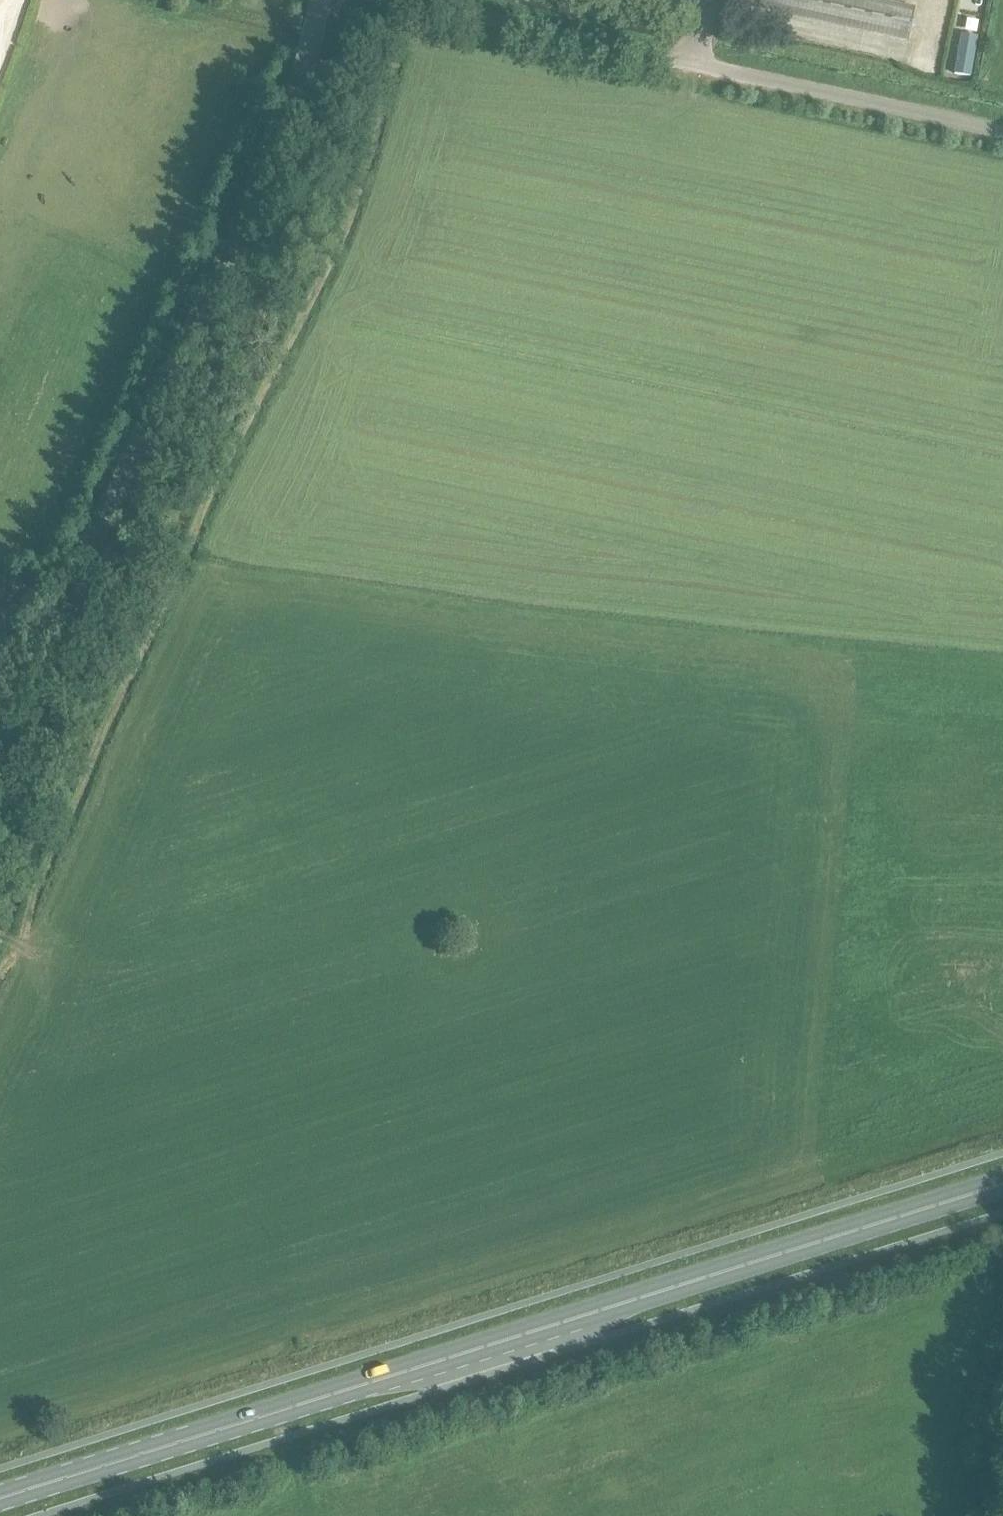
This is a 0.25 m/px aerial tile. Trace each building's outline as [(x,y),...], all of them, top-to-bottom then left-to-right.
[(908,42),(915,7),(881,0),(715,0),(908,42)]
